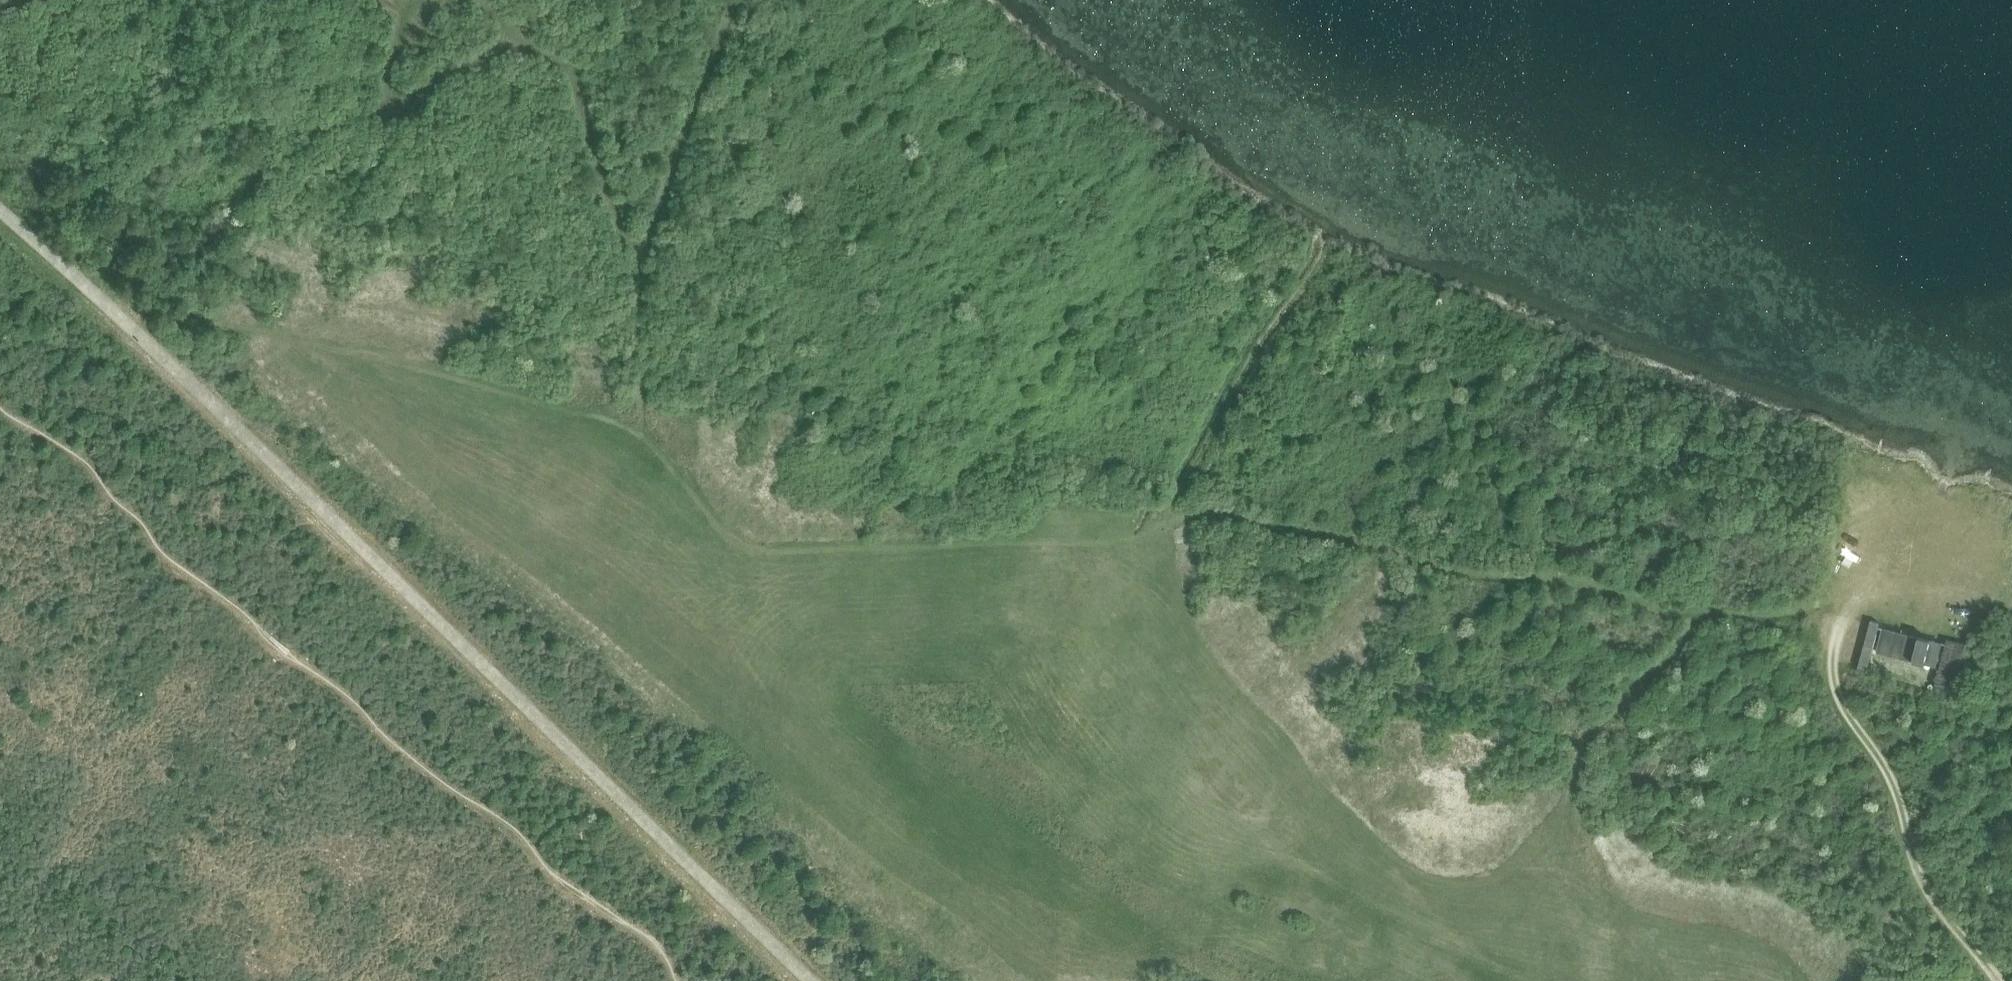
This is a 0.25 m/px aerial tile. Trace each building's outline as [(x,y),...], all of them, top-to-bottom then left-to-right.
[(1879,623),(1870,620),(1857,667),(1867,670),(1879,623)] [(1873,651),(1936,667),(1942,644),(1880,628),(1873,651)] [(1967,646),(1947,640),(1934,688),(1954,693),(1967,646)]
